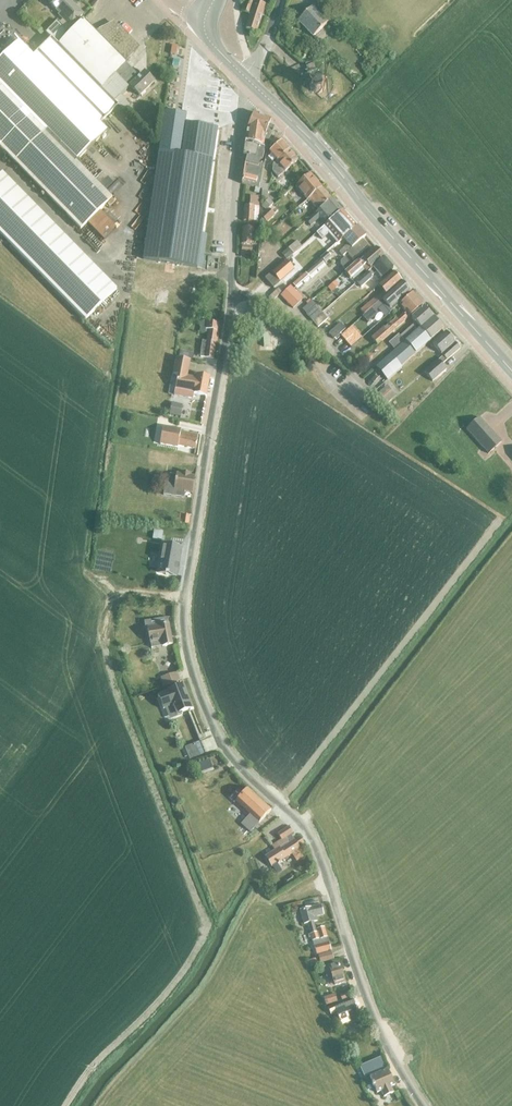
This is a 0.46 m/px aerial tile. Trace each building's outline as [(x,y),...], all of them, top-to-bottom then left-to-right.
[(83,20),(82,21),(79,18),(83,14),(69,0),(48,0),(47,1),(59,14),(58,15),(63,19),(59,23),(57,20),(45,32),(51,39),(51,38),(59,45),(66,37),(63,34),(73,24),(75,25),(77,26),(83,20)] [(250,1),(247,0),(245,0),(241,13),(250,15),(245,29),(256,33),(265,6),(262,5),(263,0),(250,0),(250,1)] [(313,37),(328,23),(313,7),(298,21),(313,37)] [(133,53),(124,43),(128,38),(114,23),(96,33),(83,20),(77,26),(75,25),(73,24),(63,34),(66,37),(59,45),(101,88),(125,63),(124,62),(133,53)] [(81,230),(112,199),(75,162),(106,131),(99,124),(116,107),(99,90),(101,88),(59,45),(51,38),(51,39),(50,40),(33,56),(18,41),(0,59),(0,148),(81,230)] [(309,73),(316,70),(312,62),(305,64),(308,73),(309,73)] [(101,88),(99,90),(116,107),(118,106),(114,102),(123,111),(129,105),(120,96),(130,87),(139,96),(140,95),(141,97),(145,93),(144,92),(154,82),(144,72),(138,77),(125,63),(101,88)] [(315,94),(319,94),(322,92),(325,90),(326,86),(325,83),(323,80),(320,78),(317,77),(314,78),(311,80),(309,83),(309,86),(310,90),(312,92),(315,94)] [(164,112),(159,152),(180,155),(185,124),(186,116),(176,114),(164,112)] [(245,164),(241,184),(262,189),(261,199),(267,199),(267,185),(259,184),(263,165),(259,164),(260,159),(262,160),(264,152),(263,152),(264,147),(263,147),(264,140),(268,141),(274,127),(269,125),(270,120),(253,113),(247,128),(244,148),(243,156),(247,157),(245,164)] [(159,152),(143,260),(184,266),(193,267),(197,267),(212,160),(217,128),(185,124),(180,155),(159,152)] [(271,154),(268,157),(272,162),(274,164),(289,151),(276,137),(271,142),(272,143),(270,146),(269,147),(272,150),(269,152),(271,154)] [(272,165),(271,172),(274,175),(277,178),(297,160),(289,151),(274,164),(272,165)] [(310,198),(321,188),(310,175),(296,187),(307,200),(308,199),(310,198)] [(310,198),(308,199),(318,211),(331,199),(321,188),(310,198)] [(258,216),(258,207),(259,197),(250,197),(249,206),(244,206),(243,221),(253,222),(253,216),(258,216)] [(331,199),(318,211),(306,222),(309,226),(320,217),(326,224),(342,210),(331,199)] [(268,209),(273,205),(268,200),(262,206),(266,211),(268,209)] [(268,209),(266,211),(260,216),(267,224),(275,216),(268,209)] [(326,224),(316,233),(321,239),(327,234),(336,244),(343,238),(356,227),(342,210),(326,224)] [(241,244),(251,245),(256,245),(257,232),(253,232),(253,228),(242,227),(241,244)] [(347,245),(339,252),(343,256),(347,253),(353,260),(368,247),(362,240),(365,237),(356,227),(343,238),(342,239),(347,245)] [(292,254),(301,246),(296,241),(288,249),(292,254)] [(251,254),(252,247),(241,246),(241,253),(240,257),(245,257),(245,253),(251,254)] [(371,270),(384,258),(375,248),(362,260),(359,263),(358,261),(352,266),(346,272),(344,273),(350,279),(366,265),(371,270)] [(331,258),(329,256),(327,253),(320,258),(324,263),(331,258)] [(340,262),(340,265),(346,272),(352,266),(345,258),(340,262)] [(384,258),(371,270),(356,282),(361,287),(372,278),(371,277),(376,272),(381,278),(393,268),(384,258)] [(286,261),(265,279),(273,289),(294,270),(286,261)] [(293,285),(296,289),(308,278),(310,278),(324,265),(321,261),(293,285)] [(267,275),(262,271),(257,276),(262,280),(267,275)] [(369,303),(360,311),(364,315),(372,308),(379,302),(402,282),(393,272),(378,286),(383,292),(376,298),(376,297),(369,303)] [(334,282),(328,288),(332,292),(339,286),(334,282)] [(364,315),(362,317),(367,323),(378,313),(376,310),(382,305),(389,314),(397,307),(399,305),(397,302),(410,291),(402,282),(379,302),(372,308),(364,315)] [(293,309),(302,299),(290,287),(280,296),(293,309)] [(273,291),(261,299),(265,304),(277,297),(273,291)] [(377,345),(422,306),(412,294),(399,305),(397,307),(399,309),(401,307),(406,313),(403,315),(396,320),(385,329),(383,328),(371,339),(377,345)] [(322,313),(316,306),(306,315),(312,321),(322,313)] [(419,330),(433,318),(424,307),(411,318),(415,323),(400,337),(405,342),(419,330)] [(327,319),(322,313),(312,321),(317,328),(327,319)] [(433,318),(419,330),(429,342),(443,329),(433,318)] [(203,341),(200,356),(205,357),(213,358),(215,343),(216,343),(218,332),(219,324),(203,321),(202,329),(201,332),(205,332),(208,333),(206,342),(203,341)] [(334,339),(345,329),(340,323),(328,334),(334,339)] [(350,347),(361,338),(351,326),(340,336),(350,347)] [(405,342),(415,354),(429,342),(419,330),(405,342)] [(438,360),(424,373),(432,382),(446,370),(442,365),(460,349),(446,332),(432,344),(443,356),(438,360)] [(405,342),(390,355),(400,367),(415,354),(405,342)] [(192,360),(194,354),(180,350),(178,357),(192,360)] [(368,353),(358,362),(363,367),(372,358),(368,353)] [(275,368),(281,370),(285,356),(279,354),(275,368)] [(390,355),(375,368),(385,380),(400,367),(390,355)] [(177,376),(174,396),(193,399),(194,394),(206,396),(209,377),(196,375),(196,379),(187,377),(190,361),(176,359),(173,375),(177,376)] [(387,385),(377,394),(386,404),(396,396),(387,385)] [(172,405),(169,417),(180,419),(182,407),(172,405)] [(479,418),(466,430),(488,454),(501,442),(479,418)] [(163,426),(159,444),(177,447),(177,446),(195,448),(198,435),(180,431),(181,430),(163,426)] [(165,479),(163,495),(183,498),(184,497),(184,490),(192,491),(194,476),(190,475),(190,473),(181,472),(181,474),(176,473),(176,475),(170,475),(169,480),(165,479)] [(188,525),(189,516),(180,514),(179,519),(174,519),(174,523),(188,525)] [(154,532),(153,540),(161,542),(163,534),(154,532)] [(160,563),(158,573),(165,574),(165,575),(168,575),(175,576),(176,570),(178,570),(179,565),(177,564),(180,548),(163,545),(160,563)] [(157,619),(144,621),(146,628),(147,628),(151,648),(172,644),(172,639),(171,636),(169,624),(168,624),(167,617),(157,619)] [(163,686),(172,683),(180,681),(177,672),(160,678),(163,686)] [(159,695),(157,696),(158,697),(159,697),(164,708),(163,709),(163,710),(165,709),(173,706),(177,715),(181,713),(193,709),(183,684),(165,692),(166,693),(159,695)] [(209,759),(197,764),(201,775),(213,770),(209,759)] [(247,789),(235,801),(249,815),(241,824),(250,833),(271,811),(247,789)] [(265,828),(272,821),(267,815),(259,823),(265,828)] [(288,841),(264,857),(271,868),(291,855),(296,862),(303,857),(298,850),(300,849),(299,847),(304,843),(299,837),(294,840),(290,834),(293,833),(289,827),(277,834),(281,841),(285,838),(288,841)] [(291,876),(285,880),(287,884),(294,881),(291,876)] [(321,905),(310,907),(300,910),(304,924),(308,923),(311,934),(310,934),(312,940),(316,954),(331,950),(324,927),(317,929),(317,932),(316,933),(313,922),(317,921),(316,916),(323,914),(321,905)] [(317,958),(309,961),(310,967),(319,964),(317,958)] [(328,965),(322,967),(326,978),(332,976),(335,985),(345,982),(338,962),(328,965)] [(334,994),(323,998),(326,1005),(336,1002),(334,994)] [(351,997),(327,1007),(330,1015),(336,1012),(342,1026),(350,1023),(348,1018),(359,1013),(351,997)] [(380,1058),(359,1067),(365,1079),(385,1069),(380,1058)] [(391,1087),(395,1085),(387,1069),(370,1077),(377,1093),(381,1091),(384,1097),(393,1093),(391,1087)]
